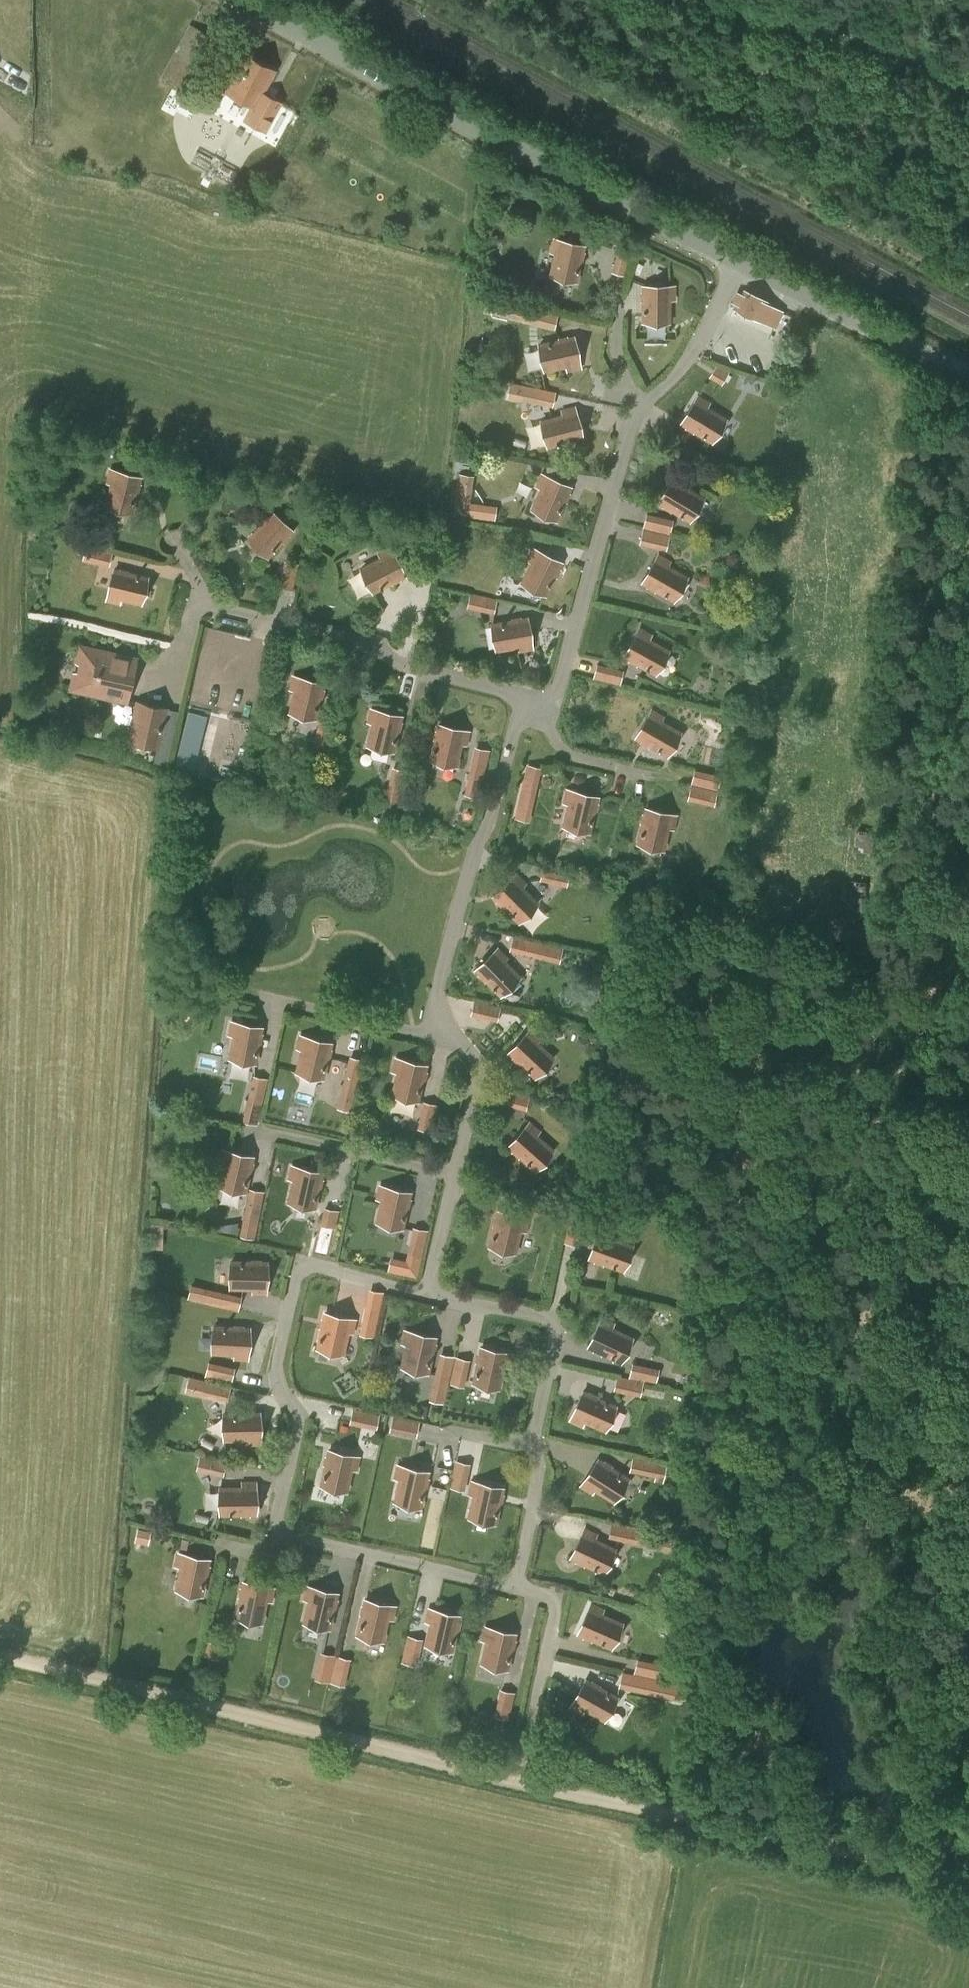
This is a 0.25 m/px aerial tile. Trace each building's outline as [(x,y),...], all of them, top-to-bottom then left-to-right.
[(266,133),(283,101),(262,90),(273,69),(246,54),(226,90),(250,104),(242,119),(266,133)] [(206,166),(201,179),(217,186),(215,191),(224,194),(226,190),(242,196),(248,183),(232,177),(233,172),(224,168),(222,173),(206,166)] [(576,281),(585,246),(556,239),(552,252),(557,253),(552,275),(576,281)] [(625,276),(633,249),(619,245),(611,272),(625,276)] [(674,298),(674,285),(644,284),(644,320),(669,321),(669,298),(674,298)] [(772,302),(745,289),(743,294),(739,292),(734,300),(739,303),(737,307),(764,320),(772,302)] [(558,315),(534,309),(530,323),(554,329),(558,315)] [(581,366),(574,336),(539,344),(544,368),(566,363),(568,368),(581,366)] [(723,382),(729,371),(717,364),(711,375),(723,382)] [(556,392),(524,386),(522,397),(553,404),(556,392)] [(712,439),(724,419),(705,407),(707,404),(698,398),(684,421),(712,439)] [(548,445),(583,436),(575,407),(562,410),(564,415),(541,420),(548,445)] [(131,511),(140,477),(111,469),(108,482),(112,483),(107,505),(131,511)] [(497,503),(475,502),(476,472),(456,471),(454,517),(496,519),(497,503)] [(556,518),(571,485),(543,474),(538,486),(543,488),(533,509),(556,518)] [(689,518),(701,498),(682,487),(684,483),(675,477),(661,500),(689,518)] [(268,556),(291,530),(269,509),(261,519),(264,522),(249,539),(268,556)] [(671,532),(673,521),(647,515),(645,526),(671,532)] [(667,547),(670,536),(644,529),(641,541),(667,547)] [(109,565),(113,550),(86,544),(83,559),(109,565)] [(373,591),(404,574),(391,548),(379,554),(381,558),(361,569),(373,591)] [(545,593),(561,561),(534,548),(529,560),(533,562),(523,582),(545,593)] [(674,597),(685,578),(665,567),(668,562),(658,557),(645,581),(674,597)] [(291,589),(297,563),(286,561),(280,587),(291,589)] [(142,602),(148,578),(114,570),(107,599),(120,602),(121,597),(142,602)] [(494,613),(497,598),(470,592),(467,607),(494,613)] [(533,647),(528,618),(492,624),(497,649),(519,644),(520,649),(533,647)] [(657,672),(668,651),(648,640),(651,635),(639,629),(625,655),(657,672)] [(127,700),(136,659),(81,647),(72,688),(127,700)] [(621,683),(623,672),(598,665),(595,677),(621,683)] [(315,717),(323,683),(294,676),(291,689),(296,690),(291,711),(315,717)] [(166,763),(178,710),(169,708),(170,706),(136,699),(127,741),(156,748),(154,760),(166,763)] [(392,751),(400,715),(377,709),(377,710),(372,710),(370,721),(374,724),(369,746),(392,751)] [(667,753),(678,732),(659,721),(661,717),(652,712),(638,736),(667,753)] [(331,748),(337,721),(319,717),(313,744),(331,748)] [(465,742),(467,732),(440,726),(433,758),(455,763),(460,741),(465,742)] [(479,797),(490,750),(474,746),(464,794),(479,797)] [(535,794),(541,768),(529,765),(523,791),(535,794)] [(718,790),(721,775),(695,769),(691,784),(718,790)] [(714,806),(718,790),(691,785),(688,800),(714,806)] [(400,805),(403,791),(387,787),(384,801),(388,801),(387,807),(394,809),(396,804),(400,805)] [(588,830),(595,798),(569,792),(566,801),(571,802),(566,825),(588,830)] [(672,828),(675,815),(646,808),(638,843),(662,849),(667,827),(672,828)] [(567,886),(570,871),(543,865),(539,880),(567,886)] [(520,920),(537,903),(521,887),(524,884),(515,875),(495,895),(520,920)] [(868,880),(852,879),(849,915),(863,916),(865,916),(868,880)] [(485,945),(507,949),(510,932),(488,928),(485,945)] [(560,963),(563,948),(513,935),(509,950),(560,963)] [(501,994),(519,977),(503,961),(507,957),(498,948),(477,968),(501,994)] [(497,1021),(501,1006),(474,999),(471,1014),(497,1021)] [(254,1063),(261,1027),(232,1022),(229,1035),(234,1036),(230,1058),(254,1063)] [(536,1074),(551,1058),(534,1042),(538,1038),(530,1031),(511,1051),(536,1074)] [(321,1078),(330,1043),(301,1036),(298,1049),(303,1050),(297,1072),(321,1078)] [(353,1111),(365,1059),(350,1056),(337,1107),(353,1111)] [(419,1102),(428,1064),(394,1056),(390,1071),(396,1072),(391,1095),(419,1102)] [(257,1125),(269,1078),(253,1075),(242,1121),(257,1125)] [(526,1110),(530,1095),(504,1088),(499,1103),(526,1110)] [(432,1131),(438,1104),(423,1101),(417,1128),(432,1131)] [(535,1166),(550,1150),(534,1135),(537,1132),(529,1125),(511,1144),(535,1166)] [(244,1192),(252,1156),(223,1150),(220,1163),(225,1164),(220,1186),(244,1192)] [(314,1207),(322,1172),(293,1166),(290,1179),(295,1180),(290,1202),(314,1207)] [(403,1227),(411,1191),(381,1185),(379,1198),(384,1199),(379,1222),(403,1227)] [(255,1239),(265,1191),(249,1188),(239,1235),(255,1239)] [(334,1237),(340,1210),(324,1207),(318,1234),(334,1237)] [(526,1230),(529,1217),(501,1210),(492,1245),(516,1251),(521,1229),(526,1230)] [(578,1245),(583,1218),(568,1215),(562,1242),(578,1245)] [(235,1235),(238,1221),(215,1224),(214,1231),(235,1235)] [(423,1257),(428,1230),(413,1227),(407,1253),(423,1257)] [(624,1269),(633,1245),(612,1238),(613,1233),(601,1228),(591,1256),(624,1269)] [(266,1293),(267,1263),(231,1262),(230,1287),(253,1287),(253,1292),(266,1293)] [(239,1311),(242,1295),(203,1286),(200,1302),(239,1311)] [(375,1337),(384,1292),(368,1288),(359,1334),(375,1337)] [(352,1332),(355,1319),(326,1312),(319,1348),(343,1353),(348,1331),(352,1332)] [(623,1359),(633,1336),(612,1327),(614,1323),(602,1317),(590,1345),(623,1359)] [(248,1358),(250,1329),(214,1327),(212,1351),(235,1353),(235,1358),(248,1358)] [(428,1371),(436,1336),(407,1330),(404,1343),(409,1344),(404,1366),(428,1371)] [(510,1366),(512,1353),(483,1346),(476,1381),(500,1387),(505,1365),(510,1366)] [(444,1403),(455,1356),(439,1352),(428,1400),(444,1403)] [(465,1386),(471,1359),(456,1356),(449,1383),(465,1386)] [(232,1382),(235,1367),(208,1361),(205,1376),(232,1382)] [(629,1378),(644,1381),(656,1383),(659,1368),(632,1362),(629,1378)] [(629,1378),(616,1375),(613,1390),(640,1396),(644,1381),(629,1378)] [(231,1386),(204,1379),(200,1394),(228,1401),(231,1386)] [(607,1429),(617,1406),(584,1392),(572,1419),(584,1424),(586,1419),(607,1429)] [(376,1429),(379,1416),(352,1410),(349,1423),(376,1429)] [(261,1443),(260,1413),(224,1414),(225,1438),(247,1438),(248,1443),(261,1443)] [(417,1437),(420,1423),(392,1417),(389,1431),(417,1437)] [(330,1447),(362,1454),(367,1435),(334,1428),(330,1447)] [(357,1469),(360,1456),(331,1449),(323,1485),(347,1490),(352,1468),(357,1469)] [(223,1476),(226,1460),(200,1454),(196,1470),(223,1476)] [(663,1482),(667,1463),(632,1456),(629,1470),(655,1476),(654,1480),(663,1482)] [(617,1498),(630,1478),(600,1458),(584,1483),(595,1490),(598,1486),(617,1498)] [(465,1490),(470,1462),(455,1459),(449,1486),(465,1490)] [(422,1506),(429,1470),(400,1464),(397,1477),(402,1478),(397,1500),(422,1506)] [(497,1521),(504,1486),(475,1480),(472,1493),(477,1494),(472,1516),(497,1521)] [(221,1512),(257,1512),(256,1482),(243,1482),(243,1487),(220,1487),(221,1512)] [(636,1543),(640,1528),(611,1522),(608,1537),(636,1543)] [(149,1544),(151,1531),(137,1528),(134,1541),(149,1544)] [(605,1571),(616,1549),(595,1539),(597,1534),(585,1529),(573,1556),(605,1571)] [(202,1594),(209,1559),(180,1553),(177,1566),(182,1567),(178,1589),(202,1594)] [(272,1600),(274,1587),(245,1581),(238,1617),(262,1622),(267,1599),(272,1600)] [(334,1605),(337,1592),(308,1586),(301,1621),(325,1626),(330,1604),(334,1605)] [(393,1619),(396,1606),(367,1599),(359,1634),(383,1640),(388,1618),(393,1619)] [(613,1646),(623,1623),(602,1614),(604,1610),(592,1604),(580,1631),(613,1646)] [(455,1649),(461,1614),(432,1609),(429,1622),(434,1623),(430,1645),(455,1649)] [(507,1668),(515,1633),(486,1627),(483,1640),(488,1641),(483,1663),(507,1668)] [(416,1665),(422,1638),(407,1635),(401,1662),(416,1665)] [(219,1659),(223,1645),(208,1641),(205,1655),(219,1659)] [(330,1682),(336,1655),(320,1651),(314,1678),(330,1682)] [(336,1655),(330,1682),(345,1685),(351,1658),(336,1655)] [(661,1678),(665,1664),(638,1658),(634,1672),(661,1678)] [(657,1695),(661,1680),(633,1674),(630,1689),(657,1695)] [(606,1719),(618,1697),(586,1679),(572,1705),(583,1712),(586,1707),(606,1719)] [(509,1719),(516,1692),(500,1689),(493,1715),(509,1719)]
